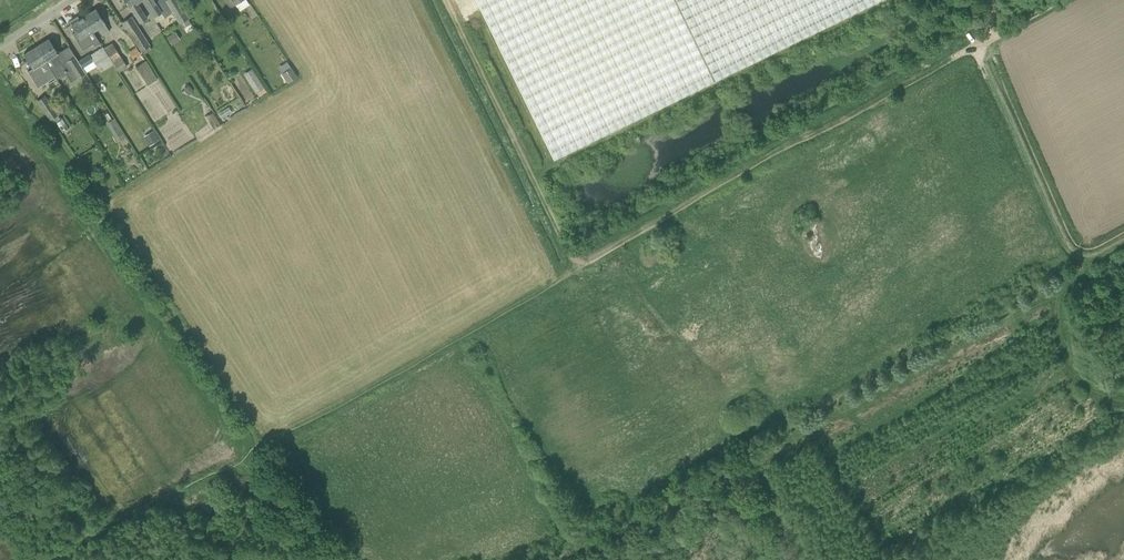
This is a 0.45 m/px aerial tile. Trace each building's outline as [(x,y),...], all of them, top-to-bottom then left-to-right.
[(130,8),(140,23),(147,18),(138,3),(142,0),(143,0),(125,0),(130,8)] [(143,0),(142,0),(153,17),(162,12),(158,5),(162,3),(160,0),(143,0)] [(180,23),(189,18),(190,18),(179,0),(166,0),(180,23)] [(555,158),(881,0),(478,0),(555,158)] [(96,9),(84,16),(93,31),(98,28),(102,35),(110,31),(105,24),(106,23),(96,9)] [(70,21),(72,24),(71,24),(76,31),(73,33),(83,50),(93,43),(95,46),(100,42),(93,31),(84,16),(79,19),(78,16),(70,21)] [(123,22),(136,42),(141,50),(149,45),(132,17),(123,22)] [(172,44),(180,39),(175,31),(167,37),(172,44)] [(58,52),(49,38),(36,46),(50,68),(51,68),(56,77),(71,68),(67,61),(61,51),(58,52)] [(112,42),(104,48),(114,64),(115,63),(120,72),(128,66),(112,42)] [(50,68),(36,46),(24,54),(33,68),(28,71),(38,87),(48,81),(49,83),(56,79),(57,80),(58,79),(56,77),(51,68),(50,68)] [(114,64),(104,48),(103,47),(90,55),(101,72),(114,64)] [(67,61),(71,68),(77,78),(86,73),(75,56),(67,61)] [(148,84),(158,78),(146,60),(136,67),(148,84)] [(298,77),(292,68),(282,74),(288,84),(298,77)] [(257,94),(265,88),(257,76),(248,81),(257,94)] [(38,100),(45,111),(52,106),(45,95),(38,100)] [(206,116),(214,129),(221,124),(213,112),(206,116)] [(114,118),(110,121),(121,140),(125,137),(114,118)] [(149,145),(159,138),(153,129),(143,136),(149,145)]
